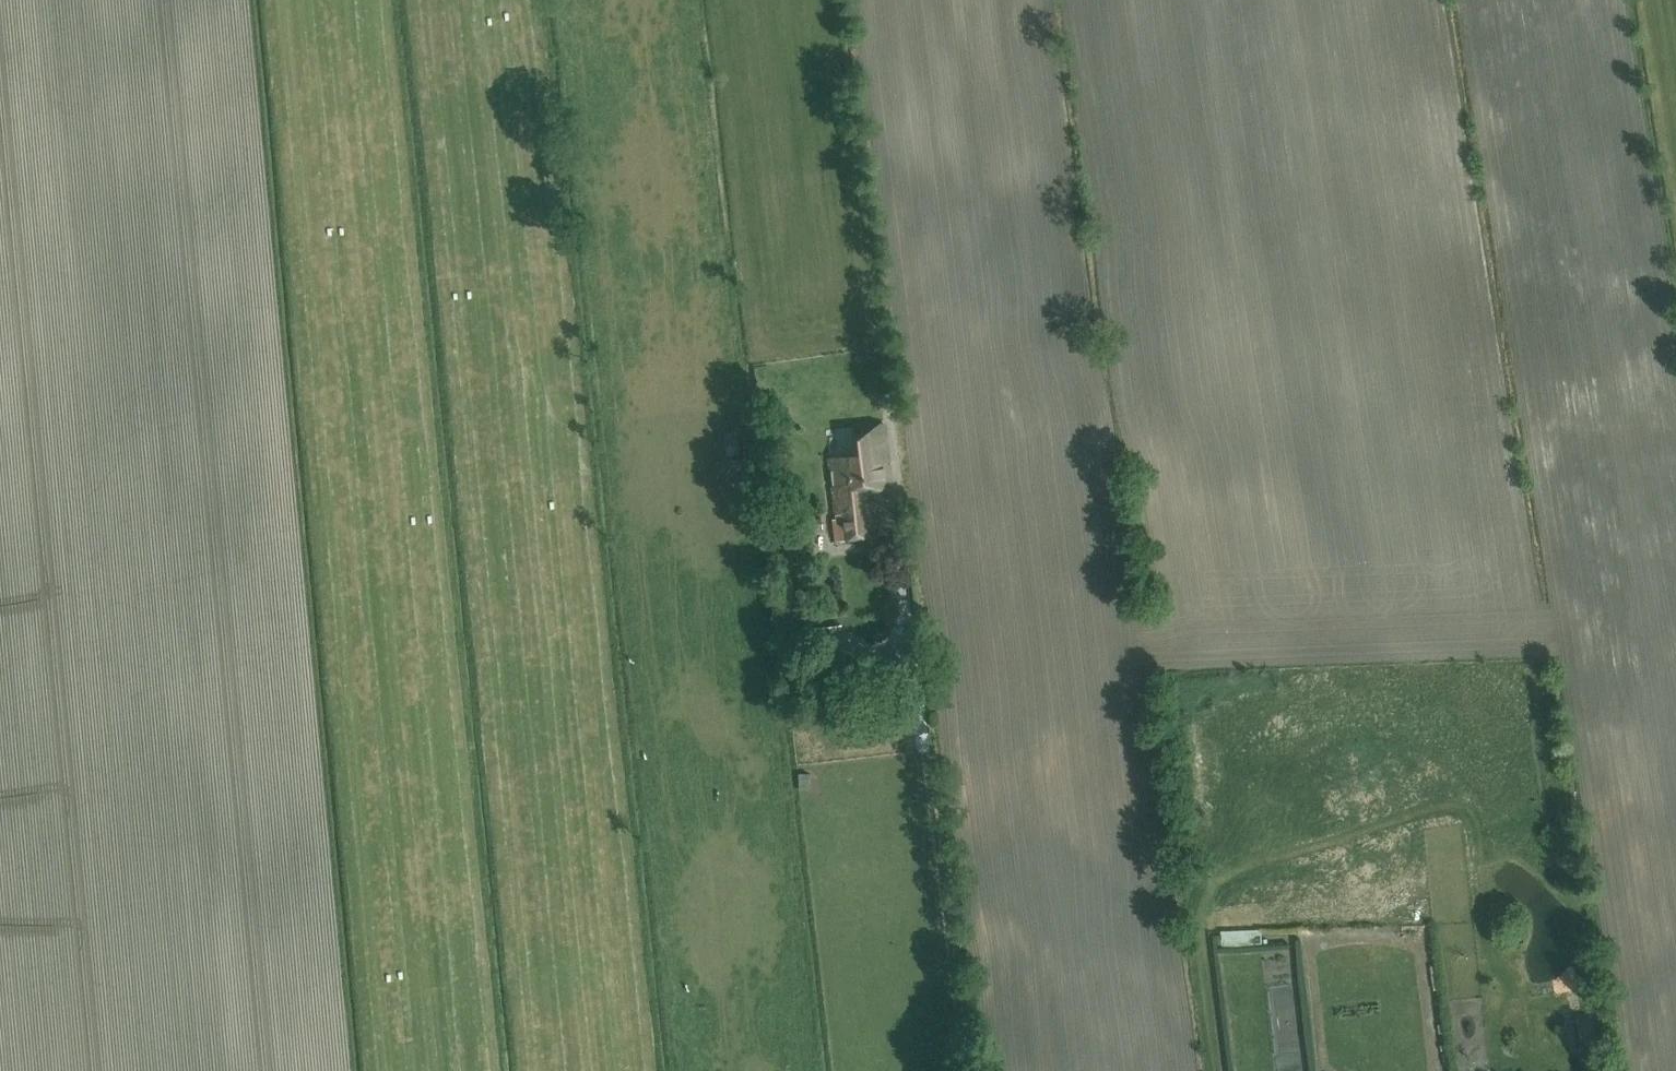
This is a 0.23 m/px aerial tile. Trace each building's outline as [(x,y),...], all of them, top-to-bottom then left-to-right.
[(838,518),(834,518),(836,540),(874,536),(872,514),(865,515),(864,502),(867,502),(866,492),(892,489),(885,423),(856,427),(856,428),(860,428),(862,444),(858,444),(859,455),(831,458),(838,518)] [(810,530),(822,529),(821,517),(808,520),(810,530)] [(820,628),(823,656),(845,654),(842,626),(820,628)] [(1221,931),(1222,946),(1263,945),(1262,929),(1221,931)]
